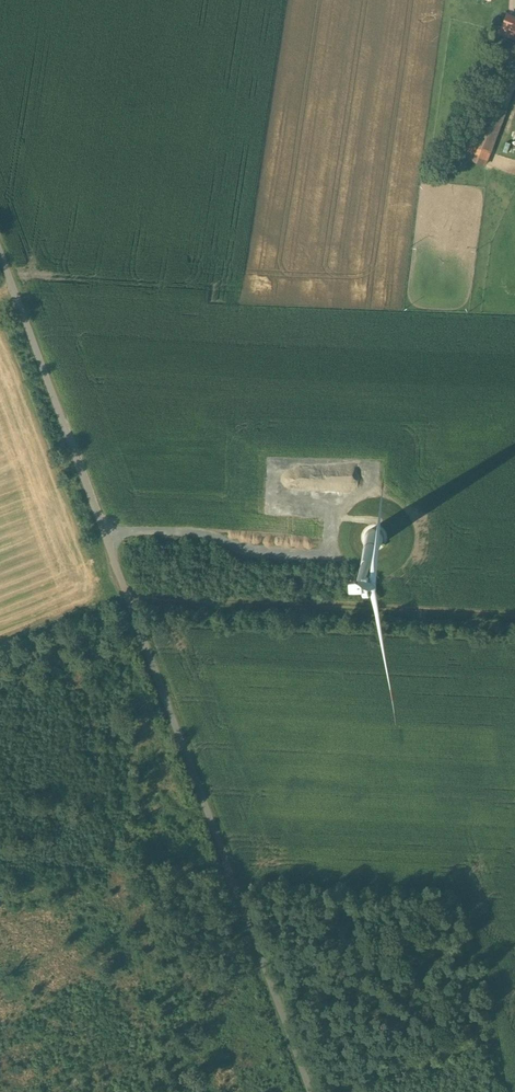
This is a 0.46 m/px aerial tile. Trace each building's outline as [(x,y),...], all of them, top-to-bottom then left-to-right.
[(514,87),(514,45),(497,95),(510,100),(514,87)] [(490,160),(506,108),(484,101),(467,157),(478,160),(479,156),(490,160)]
